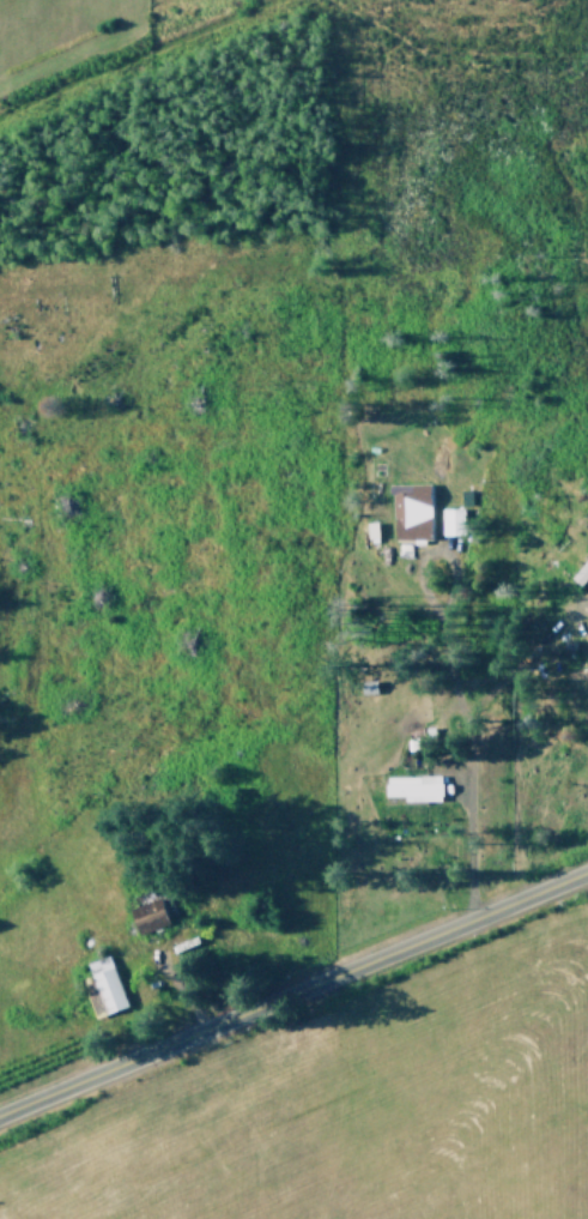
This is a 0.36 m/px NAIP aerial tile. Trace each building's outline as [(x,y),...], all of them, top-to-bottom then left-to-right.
[(392,538),(431,538),(430,483),(391,483),(392,538)] [(441,534),(463,534),(462,507),(440,507),(441,534)] [(569,577),(579,585),(587,575),(587,555),(569,577)] [(375,692),(375,680),(360,680),(360,693),(375,692)] [(402,800),(440,800),(439,774),(384,775),(384,795),(402,795),(402,800)] [(168,923),(159,897),(129,908),(138,934),(168,923)] [(126,1005),(107,954),(86,962),(104,1013),(126,1005)]
